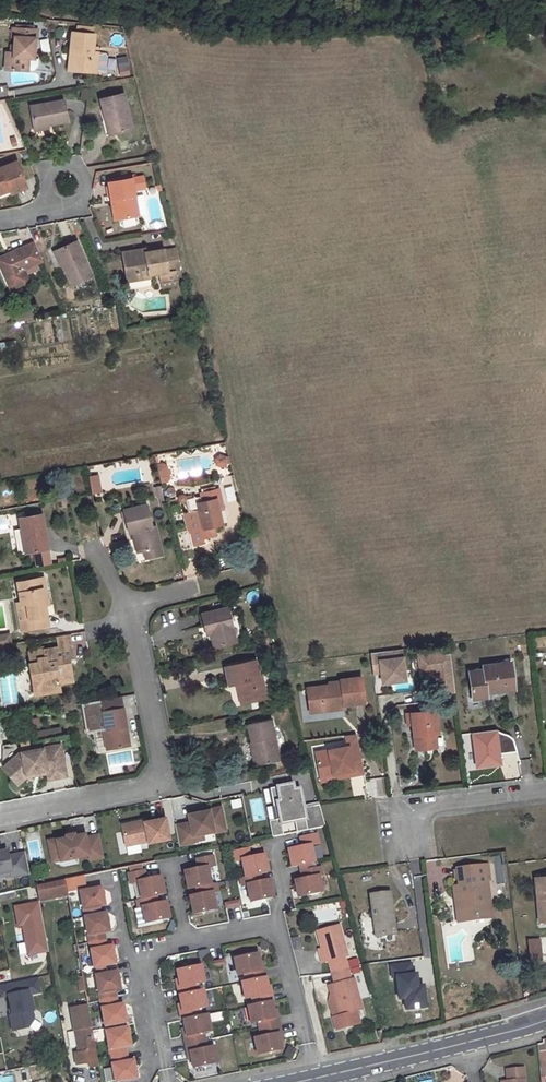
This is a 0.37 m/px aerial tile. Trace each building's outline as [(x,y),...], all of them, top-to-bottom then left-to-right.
[(11,27),(11,36),(13,36),(13,45),(12,52),(9,51),(5,51),(4,69),(27,70),(28,58),(32,58),(34,38),(35,38),(36,29),(11,27)] [(71,32),(69,54),(73,55),(72,70),(95,72),(97,53),(92,52),(94,34),(71,32)] [(40,39),(41,51),(48,51),(46,38),(40,39)] [(117,58),(120,77),(131,75),(128,56),(117,58)] [(114,73),(117,59),(108,57),(106,72),(114,73)] [(123,93),(100,99),(105,119),(106,119),(109,133),(131,128),(123,93)] [(62,100),(30,106),(33,127),(47,124),(67,121),(62,100)] [(105,119),(99,120),(103,135),(109,133),(106,119),(105,119)] [(0,168),(0,192),(9,188),(23,181),(16,162),(0,168)] [(113,181),(108,182),(111,199),(114,199),(117,218),(138,215),(134,190),(145,188),(143,176),(132,178),(131,175),(126,176),(126,179),(113,181)] [(23,181),(9,188),(11,192),(25,186),(23,181)] [(76,240),(55,250),(62,264),(71,285),(91,276),(76,240)] [(0,257),(0,266),(10,289),(28,281),(23,269),(42,260),(34,242),(0,257)] [(170,247),(162,249),(166,271),(169,271),(174,270),(170,247)] [(137,276),(158,273),(163,272),(165,283),(176,281),(174,270),(169,271),(166,271),(162,249),(144,251),(144,248),(122,251),(125,273),(136,271),(137,276)] [(55,250),(52,251),(59,266),(62,264),(55,250)] [(136,271),(125,273),(126,280),(137,278),(137,276),(136,271)] [(158,273),(161,289),(177,286),(176,281),(165,283),(163,272),(158,273)] [(26,319),(25,311),(17,312),(19,320),(26,319)] [(214,456),(216,467),(230,464),(228,453),(214,456)] [(158,472),(161,483),(167,481),(169,478),(167,470),(158,472)] [(88,477),(91,494),(100,492),(96,475),(88,477)] [(203,493),(200,493),(202,502),(196,503),(198,510),(188,512),(188,514),(192,531),(195,530),(199,529),(201,538),(211,536),(211,534),(209,526),(213,525),(221,524),(217,509),(222,508),(218,489),(214,490),(203,493)] [(188,510),(197,508),(195,497),(185,499),(188,510)] [(146,505),(123,510),(128,533),(132,532),(134,540),(137,539),(140,552),(143,551),(146,550),(148,558),(161,555),(154,526),(151,527),(146,505)] [(41,514),(18,518),(24,553),(47,549),(41,514)] [(20,529),(14,530),(18,555),(24,553),(20,529)] [(46,617),(44,606),(41,590),(43,590),(41,579),(22,583),(26,603),(20,604),(15,605),(21,632),(45,627),(43,617),(46,617)] [(16,584),(20,604),(26,603),(22,583),(16,584)] [(227,607),(201,614),(204,625),(208,624),(210,633),(213,646),(235,641),(227,607)] [(55,636),(57,647),(70,645),(72,644),(70,633),(55,636)] [(64,666),(63,660),(69,659),(72,658),(70,645),(57,647),(28,653),(31,664),(29,665),(31,674),(39,673),(41,681),(34,690),(35,695),(61,691),(59,684),(58,678),(65,677),(66,682),(73,681),(70,665),(64,666)] [(404,674),(400,649),(369,653),(372,673),(380,672),(381,683),(390,682),(390,675),(404,674)] [(436,673),(439,700),(449,699),(448,692),(454,691),(449,655),(441,656),(440,652),(418,655),(420,675),(436,673)] [(255,660),(224,667),(228,685),(236,683),(239,683),(244,702),(266,697),(261,677),(259,678),(255,660)] [(510,663),(482,666),(482,670),(468,672),(471,699),(486,697),(486,692),(485,689),(492,688),(493,692),(513,689),(510,663)] [(390,675),(390,682),(404,680),(404,674),(390,675)] [(336,709),(336,703),(342,702),(342,705),(363,702),(360,677),(339,680),(340,682),(328,683),(329,686),(307,689),(309,706),(320,705),(321,711),(336,709)] [(122,707),(120,696),(101,699),(102,710),(122,707)] [(128,745),(122,707),(102,710),(106,731),(109,748),(128,745)] [(434,711),(411,714),(413,724),(414,740),(417,740),(418,749),(435,746),(434,733),(437,732),(434,711)] [(0,719),(0,729),(12,726),(10,717),(0,719)] [(271,719),(247,724),(251,742),(253,742),(258,765),(279,760),(271,719)] [(474,767),(501,766),(499,729),(472,731),(474,767)] [(352,774),(363,773),(356,734),(345,735),(347,748),(315,753),(319,772),(351,769),(352,774)] [(251,742),(249,742),(254,765),(258,765),(253,742),(251,742)] [(48,780),(66,776),(59,744),(20,752),(20,753),(17,754),(1,768),(12,779),(21,770),(24,773),(25,778),(36,775),(35,771),(46,769),(46,773),(48,780)] [(320,778),(352,774),(351,769),(319,772),(320,778)] [(21,770),(12,779),(17,785),(25,778),(24,773),(21,770)] [(384,797),(383,778),(366,779),(367,797),(384,797)] [(268,821),(271,837),(283,835),(280,824),(294,821),(296,832),(324,826),(319,805),(303,808),(302,803),(299,804),(298,798),(301,798),(299,789),(293,790),(292,785),(276,788),(279,802),(276,803),(279,819),(274,820),(268,821)] [(268,790),(274,820),(279,819),(276,803),(279,802),(276,788),(268,790)] [(240,798),(230,800),(231,808),(242,807),(240,798)] [(174,825),(179,845),(194,842),(194,840),(192,835),(202,832),(213,830),(213,832),(225,829),(220,806),(193,812),(194,815),(188,817),(189,822),(174,825)] [(122,824),(126,845),(148,840),(148,842),(169,838),(164,817),(144,821),(144,820),(122,824)] [(56,838),(60,859),(88,854),(90,860),(104,857),(99,834),(85,837),(85,832),(74,834),(74,832),(66,834),(66,836),(56,838)] [(205,832),(205,840),(215,840),(215,833),(205,832)] [(308,862),(313,861),(310,845),(317,843),(315,833),(299,837),(301,846),(287,849),(291,866),(299,865),(308,862)] [(48,840),(52,861),(60,859),(56,838),(48,840)] [(241,860),(244,876),(258,873),(266,871),(263,854),(249,857),(247,848),(231,852),(233,861),(241,860)] [(25,853),(8,856),(7,851),(0,852),(0,877),(11,875),(12,878),(29,874),(25,853)] [(195,887),(209,884),(206,867),(214,865),(212,856),(196,859),(198,868),(183,871),(187,889),(195,887)] [(297,896),(321,891),(317,875),(321,874),(319,866),(310,868),(300,870),(301,878),(293,880),(297,896)] [(137,881),(140,899),(155,896),(163,894),(159,876),(145,880),(143,871),(126,874),(128,883),(137,881)] [(246,884),(249,901),(272,896),(268,879),(260,880),(258,873),(239,878),(241,885),(246,884)] [(535,877),(539,921),(545,920),(545,876),(535,877)] [(64,880),(38,885),(39,891),(65,886),(64,880)] [(487,882),(453,886),(454,898),(459,897),(462,915),(484,913),(484,907),(490,906),(487,882)] [(192,913),(215,908),(211,892),(216,891),(215,883),(209,884),(195,887),(196,894),(189,896),(192,913)] [(100,888),(79,892),(84,918),(100,914),(98,907),(104,906),(100,888)] [(388,893),(371,895),(375,935),(394,933),(388,893)] [(141,907),(144,922),(168,917),(164,901),(156,903),(155,896),(140,899),(135,900),(137,907),(141,907)] [(459,897),(454,898),(457,921),(491,917),(490,906),(484,907),(484,913),(462,915),(459,897)] [(224,903),(225,908),(240,905),(238,899),(224,903)] [(100,914),(84,918),(89,943),(104,940),(103,932),(108,931),(105,913),(100,914)] [(347,954),(338,924),(316,930),(320,947),(324,961),(328,960),(331,970),(347,967),(344,955),(347,954)] [(527,940),(531,963),(544,961),(540,938),(527,940)] [(104,940),(89,943),(93,968),(96,967),(103,966),(114,963),(111,946),(106,947),(104,940)] [(237,979),(265,973),(260,951),(233,957),(237,979)] [(349,960),(352,973),(359,972),(357,959),(349,960)] [(173,970),(178,990),(207,983),(202,963),(173,970)] [(103,966),(96,967),(97,975),(104,974),(103,966)] [(331,984),(339,1014),(362,1008),(353,977),(350,978),(347,967),(331,970),(334,983),(331,984)] [(95,976),(99,1001),(115,997),(114,990),(119,989),(116,971),(104,974),(97,975),(95,976)] [(3,984),(10,1031),(38,1027),(33,995),(41,994),(39,978),(3,984)] [(176,994),(180,1014),(209,1008),(205,988),(176,994)] [(99,1001),(104,1026),(125,1021),(122,1004),(116,1005),(115,997),(99,1001)] [(96,1065),(93,1046),(94,1046),(87,1005),(70,1008),(78,1052),(74,1053),(76,1063),(87,1061),(88,1066),(96,1065)] [(126,1027),(105,1031),(110,1056),(126,1053),(124,1045),(130,1044),(126,1027)] [(280,1032),(252,1038),(256,1059),(284,1053),(280,1032)] [(215,1046),(187,1052),(191,1071),(219,1065),(215,1046)] [(110,1056),(114,1081),(135,1077),(132,1059),(127,1060),(126,1053),(110,1056)] [(500,1081),(524,1081),(522,1067),(505,1069),(506,1081),(500,1081)]
